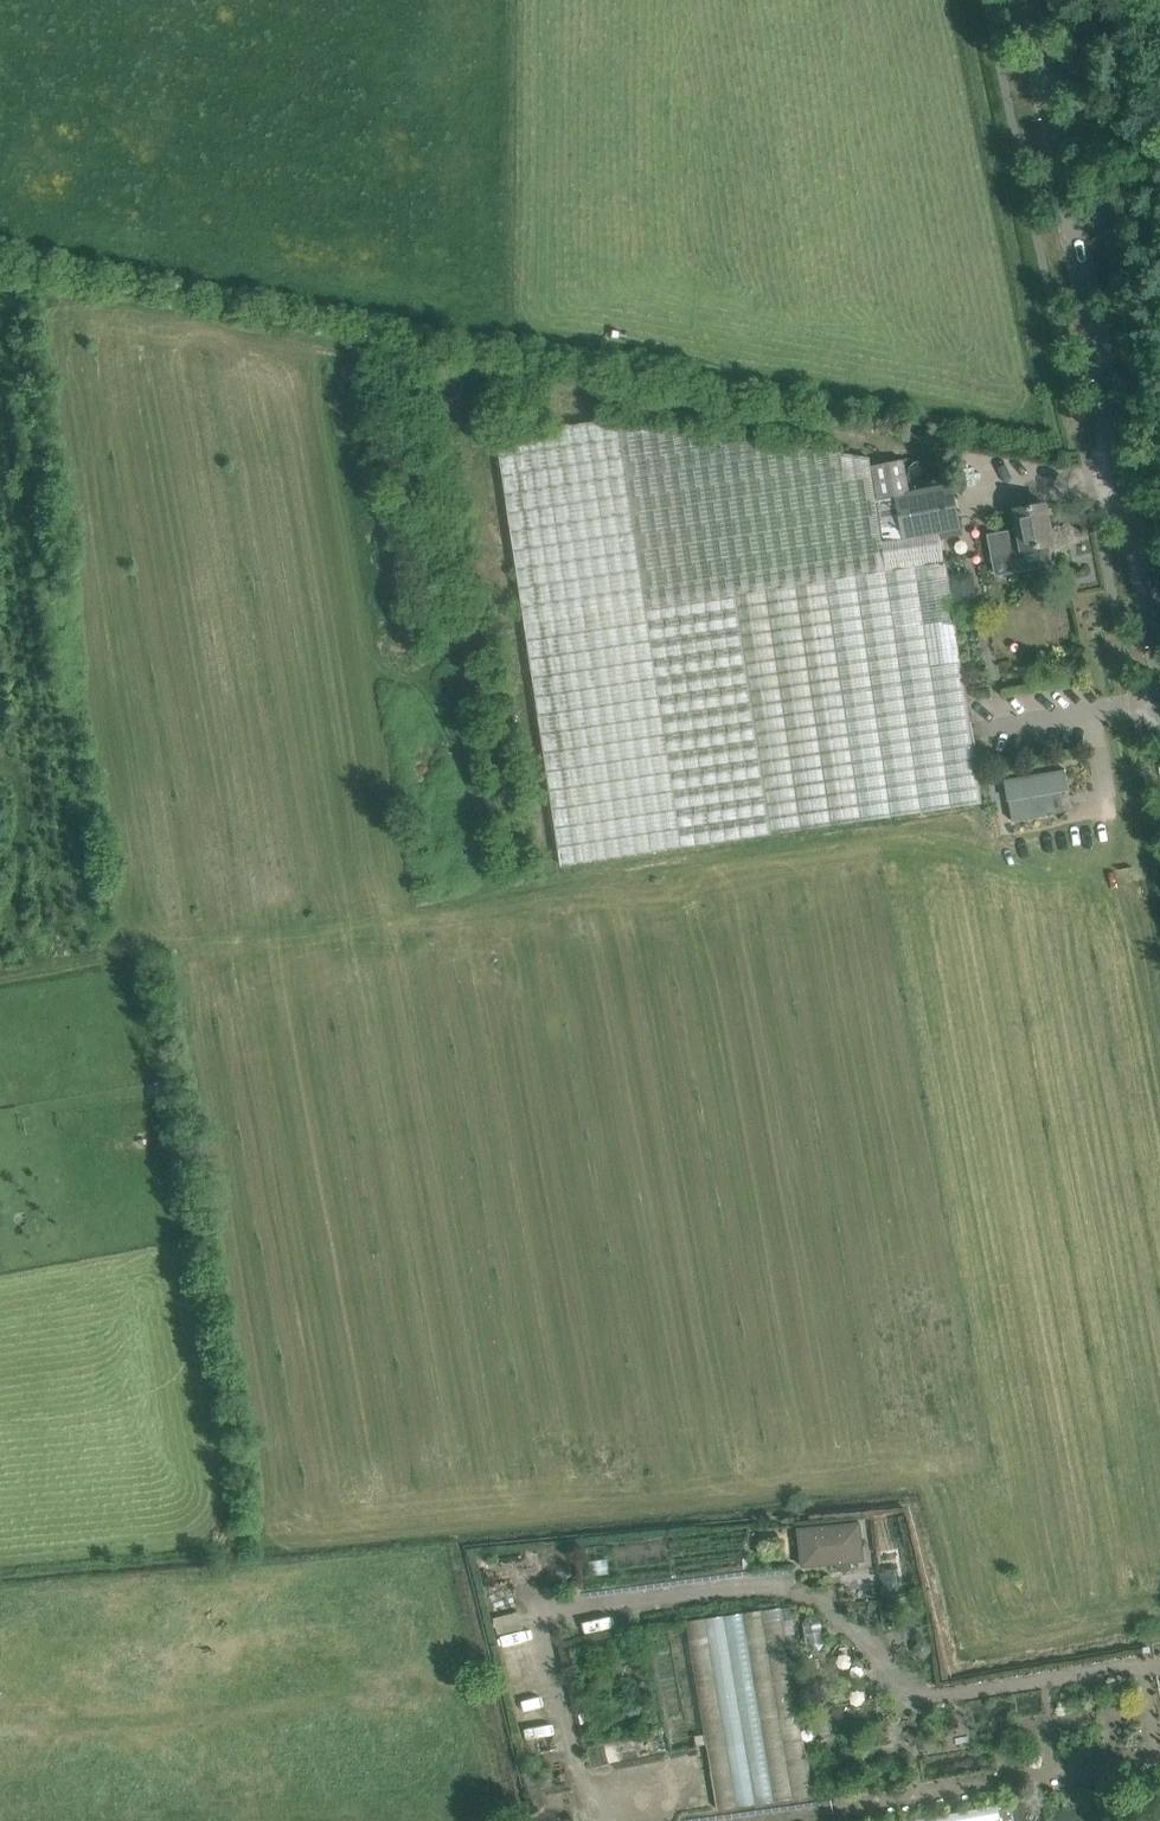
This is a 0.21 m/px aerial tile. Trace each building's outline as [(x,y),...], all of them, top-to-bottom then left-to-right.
[(954,611),(978,606),(971,572),(949,576),(947,562),(944,563),(939,531),(902,538),(894,496),(876,500),(871,465),(870,458),(617,419),(496,435),(562,866),(982,802),(954,611)] [(904,459),(871,465),(876,500),(894,496),(911,493),(904,459)] [(960,526),(952,485),(911,493),(894,496),(902,538),(939,531),(960,526)] [(1000,533),(990,535),(993,553),(1004,551),(1008,572),(1034,567),(1054,564),(1050,545),(1053,544),(1049,519),(1046,504),(1015,509),(1019,529),(1000,533)] [(1064,769),(1005,779),(1012,820),(1059,812),(1056,792),(1068,790),(1064,769)] [(861,1521),(798,1527),(802,1566),(835,1563),(836,1568),(852,1567),(852,1561),(865,1560),(861,1521)] [(717,1809),(813,1795),(781,1606),(686,1622),(717,1809)] [(900,1820),(1001,1820),(998,1803),(900,1820)]
